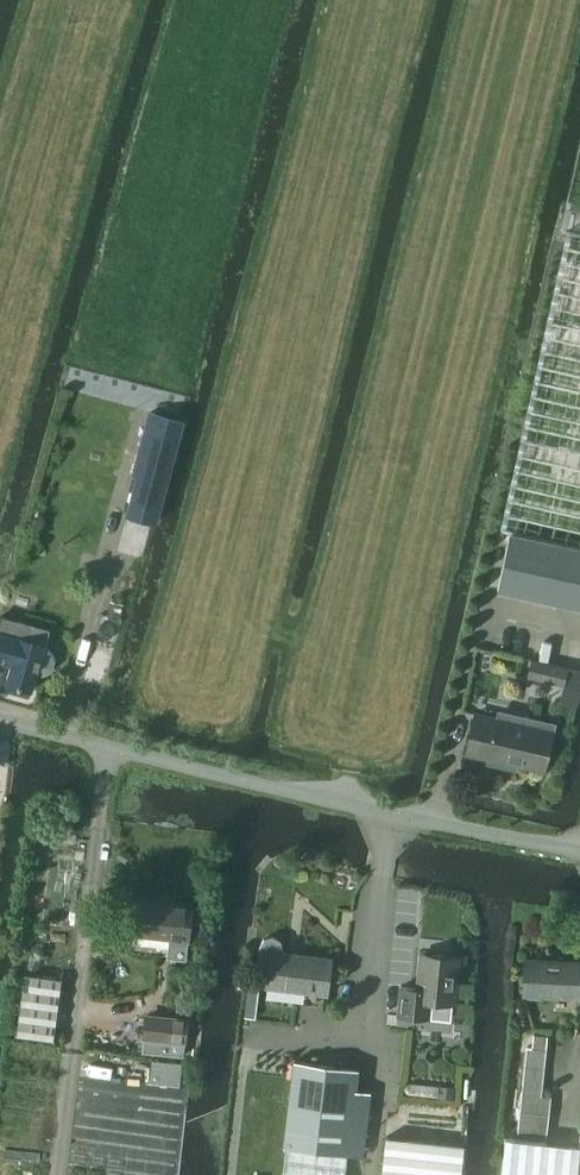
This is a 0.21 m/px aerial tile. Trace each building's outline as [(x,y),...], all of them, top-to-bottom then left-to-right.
[(567,230),(500,528),(510,531),(497,590),(579,608),(579,233),(567,230)] [(138,474),(126,515),(155,522),(182,421),(150,412),(133,473),(138,474)] [(0,617),(0,659),(12,663),(6,683),(32,690),(36,673),(42,674),(47,673),(51,669),(54,659),(52,653),(49,649),(43,648),(48,630),(0,617)] [(563,685),(558,704),(576,708),(579,690),(579,671),(532,660),(528,677),(563,685)] [(497,718),(475,713),(466,752),(488,757),(487,763),(507,767),(508,762),(543,770),(554,724),(499,711),(497,718)] [(184,960),(190,905),(135,898),(131,934),(167,939),(165,958),(184,960)] [(255,969),(267,971),(265,986),(325,993),(329,959),(281,953),(282,951),(279,942),(271,937),(262,939),(258,948),(255,969)] [(397,1015),(426,1018),(427,1002),(450,1004),(455,956),(419,953),(416,988),(400,986),(397,1015)] [(33,958),(28,967),(37,971),(41,962),(33,958)] [(577,961),(524,959),(522,995),(575,998),(577,961)] [(53,1040),(56,1010),(60,979),(22,975),(19,1006),(16,1036),(53,1040)] [(256,1018),(259,990),(250,989),(247,1017),(256,1018)] [(143,1051),(183,1056),(185,1042),(186,1043),(189,1018),(145,1014),(142,1039),(144,1039),(143,1051)] [(550,1098),(542,1097),(548,1037),(533,1035),(531,1048),(526,1047),(518,1134),(546,1136),(550,1098)] [(152,1060),(150,1081),(179,1084),(181,1063),(152,1060)] [(362,1156),(370,1092),(356,1090),(359,1069),(295,1061),(285,1146),(288,1146),(285,1174),(345,1174),(348,1154),(362,1156)] [(439,1087),(438,1097),(453,1098),(454,1088),(439,1087)] [(579,1132),(578,1145),(506,1137),(502,1174),(579,1174),(579,1132)] [(385,1137),(381,1174),(460,1174),(463,1145),(385,1137)]
